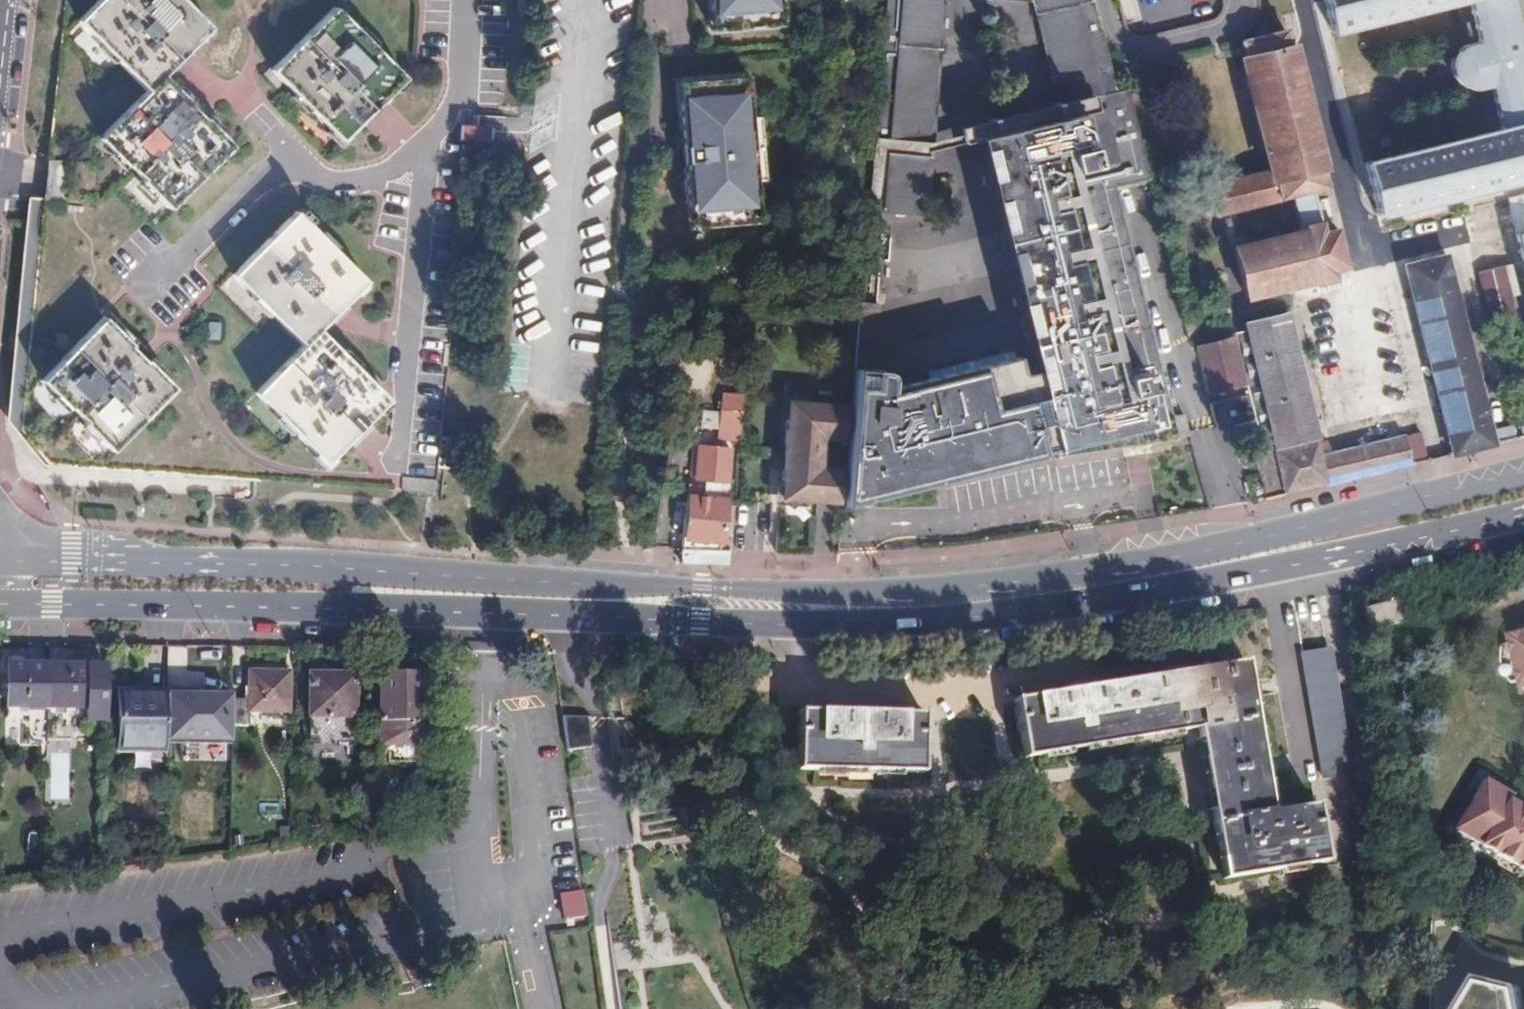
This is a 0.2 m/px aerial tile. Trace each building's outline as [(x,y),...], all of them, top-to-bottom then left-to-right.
[(76,21),(145,92),(161,77),(210,30),(180,0),(97,0),(76,21)] [(708,9),(723,7),(725,28),(771,24),(770,5),(779,4),(778,0),(707,0),(708,9)] [(1043,94),(1059,91),(1062,104),(964,127),(1014,355),(889,385),(887,370),(885,367),(881,365),(851,367),(842,500),(857,496),(1043,446),(1158,419),(1143,364),(1118,369),(1076,184),(1122,173),(1129,172),(1110,80),(1100,82),(1081,0),(1023,0),(1043,94)] [(862,205),(916,209),(935,0),(880,0),(862,205)] [(1328,27),(1438,0),(1321,0),(1328,27)] [(1521,50),(1509,0),(1486,0),(1493,30),(1488,31),(1483,32),(1478,35),(1474,39),(1471,43),(1468,48),(1467,53),(1452,57),(1458,78),(1472,74),(1475,78),(1480,81),(1484,84),(1490,85),(1495,85),(1501,85),(1506,83),(1515,122),(1361,159),(1367,186),(1373,211),(1498,181),(1510,228),(1509,228),(1523,288),(1523,60),(1521,50)] [(779,4),(770,5),(771,24),(780,23),(779,4)] [(335,6),(269,70),(340,142),(406,78),(335,6)] [(725,28),(723,7),(708,9),(709,29),(725,28)] [(1266,173),(1202,189),(1210,222),(1291,203),(1296,221),(1214,242),(1225,293),(1330,269),(1328,259),(1340,256),(1331,221),(1318,224),(1314,210),(1311,197),(1324,194),(1283,28),(1233,39),(1266,173)] [(746,74),(737,75),(738,95),(747,94),(746,74)] [(737,75),(690,78),(692,98),(677,100),(685,206),(700,205),(702,225),(748,221),(746,201),(755,201),(754,179),(749,116),(747,94),(738,95),(737,75)] [(231,146),(161,77),(145,92),(98,139),(168,209),(231,146)] [(692,98),(690,78),(675,80),(677,100),(692,98)] [(756,116),(749,116),(754,179),(761,178),(756,116)] [(488,144),(490,128),(462,124),(459,140),(488,144)] [(757,220),(755,201),(746,201),(748,221),(757,220)] [(702,225),(700,205),(685,206),(686,226),(702,225)] [(294,210),(230,275),(302,346),(318,330),(366,281),(294,210)] [(1447,453),(1491,442),(1444,251),(1402,262),(1447,453)] [(1494,257),(1469,263),(1483,328),(1508,321),(1494,257)] [(1252,331),(1238,334),(1264,445),(1278,443),(1280,449),(1322,440),(1291,312),(1270,317),(1250,322),(1252,331)] [(101,318),(37,381),(106,451),(170,388),(101,318)] [(389,401),(318,330),(302,346),(255,394),(326,465),(389,401)] [(1234,337),(1199,346),(1211,394),(1246,386),(1234,337)] [(716,406),(737,409),(738,395),(739,388),(718,386),(716,406)] [(828,497),(835,498),(838,464),(819,463),(821,431),(841,433),(843,401),(782,396),(774,492),(828,497)] [(1249,419),(1244,399),(1218,405),(1223,425),(1249,419)] [(714,433),(735,435),(737,409),(716,406),(714,433)] [(1405,434),(1411,461),(1427,457),(1420,430),(1405,434)] [(1272,453),(1281,493),(1411,461),(1405,434),(1404,432),(1336,448),(1333,437),(1272,453)] [(699,445),(696,476),(724,479),(726,448),(699,445)] [(683,481),(682,496),(696,497),(697,483),(683,481)] [(682,496),(677,547),(715,548),(726,548),(730,499),(719,498),(696,497),(682,496)] [(1355,615),(1359,636),(1393,628),(1389,607),(1355,615)] [(1501,641),(1512,696),(1523,694),(1523,634),(1501,641)] [(1262,818),(1203,828),(1213,891),(1345,869),(1341,839),(1344,775),(1320,654),(1294,659),(1317,780),(1313,809),(1262,818)] [(1016,761),(1188,735),(1247,727),(1237,665),(1007,702),(1016,761)] [(3,709),(43,710),(44,666),(5,666),(3,709)] [(44,666),(43,710),(83,711),(84,667),(44,666)] [(228,701),(227,728),(245,728),(246,713),(285,714),(286,674),(245,673),(245,701),(228,701)] [(375,765),(400,765),(401,748),(428,748),(428,726),(420,726),(421,676),(377,676),(375,765)] [(307,678),(306,740),(349,740),(351,679),(307,678)] [(139,761),(162,762),(163,699),(142,699),(142,691),(127,691),(127,686),(122,686),(117,688),(115,692),(116,749),(139,749),(139,761)] [(163,699),(163,691),(142,691),(142,699),(163,699)] [(790,715),(786,775),(910,781),(913,722),(790,715)] [(581,717),(558,720),(563,753),(586,750),(581,717)] [(1247,727),(1188,735),(1203,828),(1262,818),(1247,727)] [(401,748),(400,765),(428,766),(428,748),(401,748)] [(1443,835),(1523,882),(1523,806),(1476,779),(1443,835)] [(581,891),(559,894),(563,920),(585,917),(581,891)] [(1474,1004),(1476,943),(1447,942),(1444,1003),(1474,1004)]
